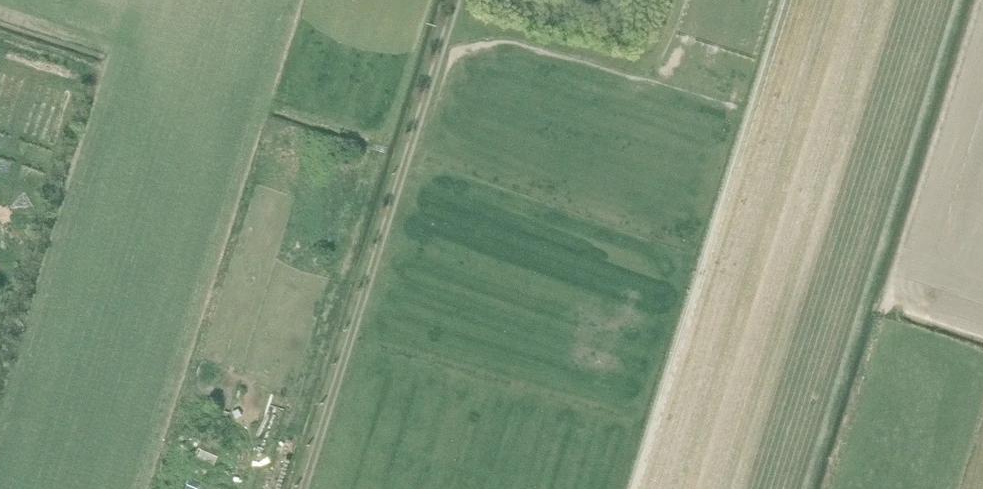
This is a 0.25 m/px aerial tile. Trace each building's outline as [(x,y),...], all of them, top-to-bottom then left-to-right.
[(201,445),(196,458),(214,466),(220,453),(201,445)]
